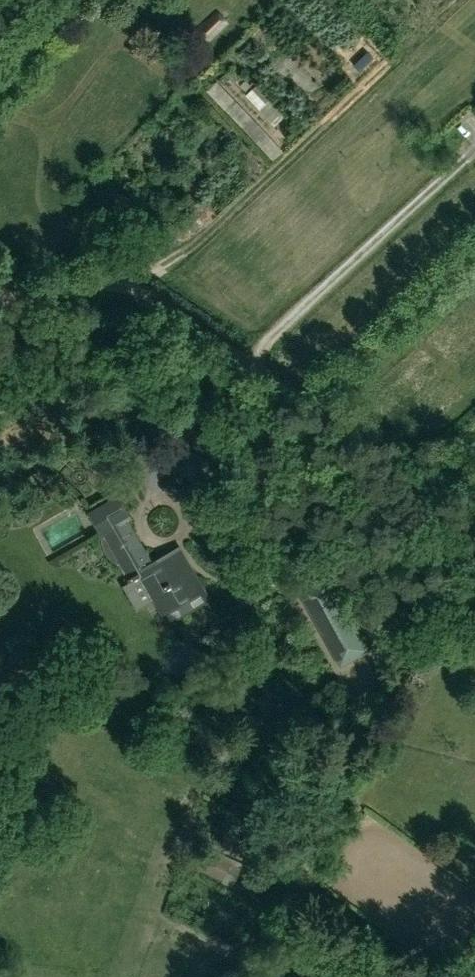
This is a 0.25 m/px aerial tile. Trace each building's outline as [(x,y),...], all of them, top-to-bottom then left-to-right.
[(216,32),(237,15),(229,4),(207,21),(216,32)] [(225,68),(214,78),(232,99),(244,89),(225,68)] [(118,494),(88,511),(101,536),(103,535),(128,578),(140,571),(164,615),(206,592),(181,547),(151,564),(127,521),(132,519),(118,494)] [(298,590),(340,667),(370,650),(328,573),(298,590)] [(196,868),(222,880),(231,861),(205,850),(196,868)]
